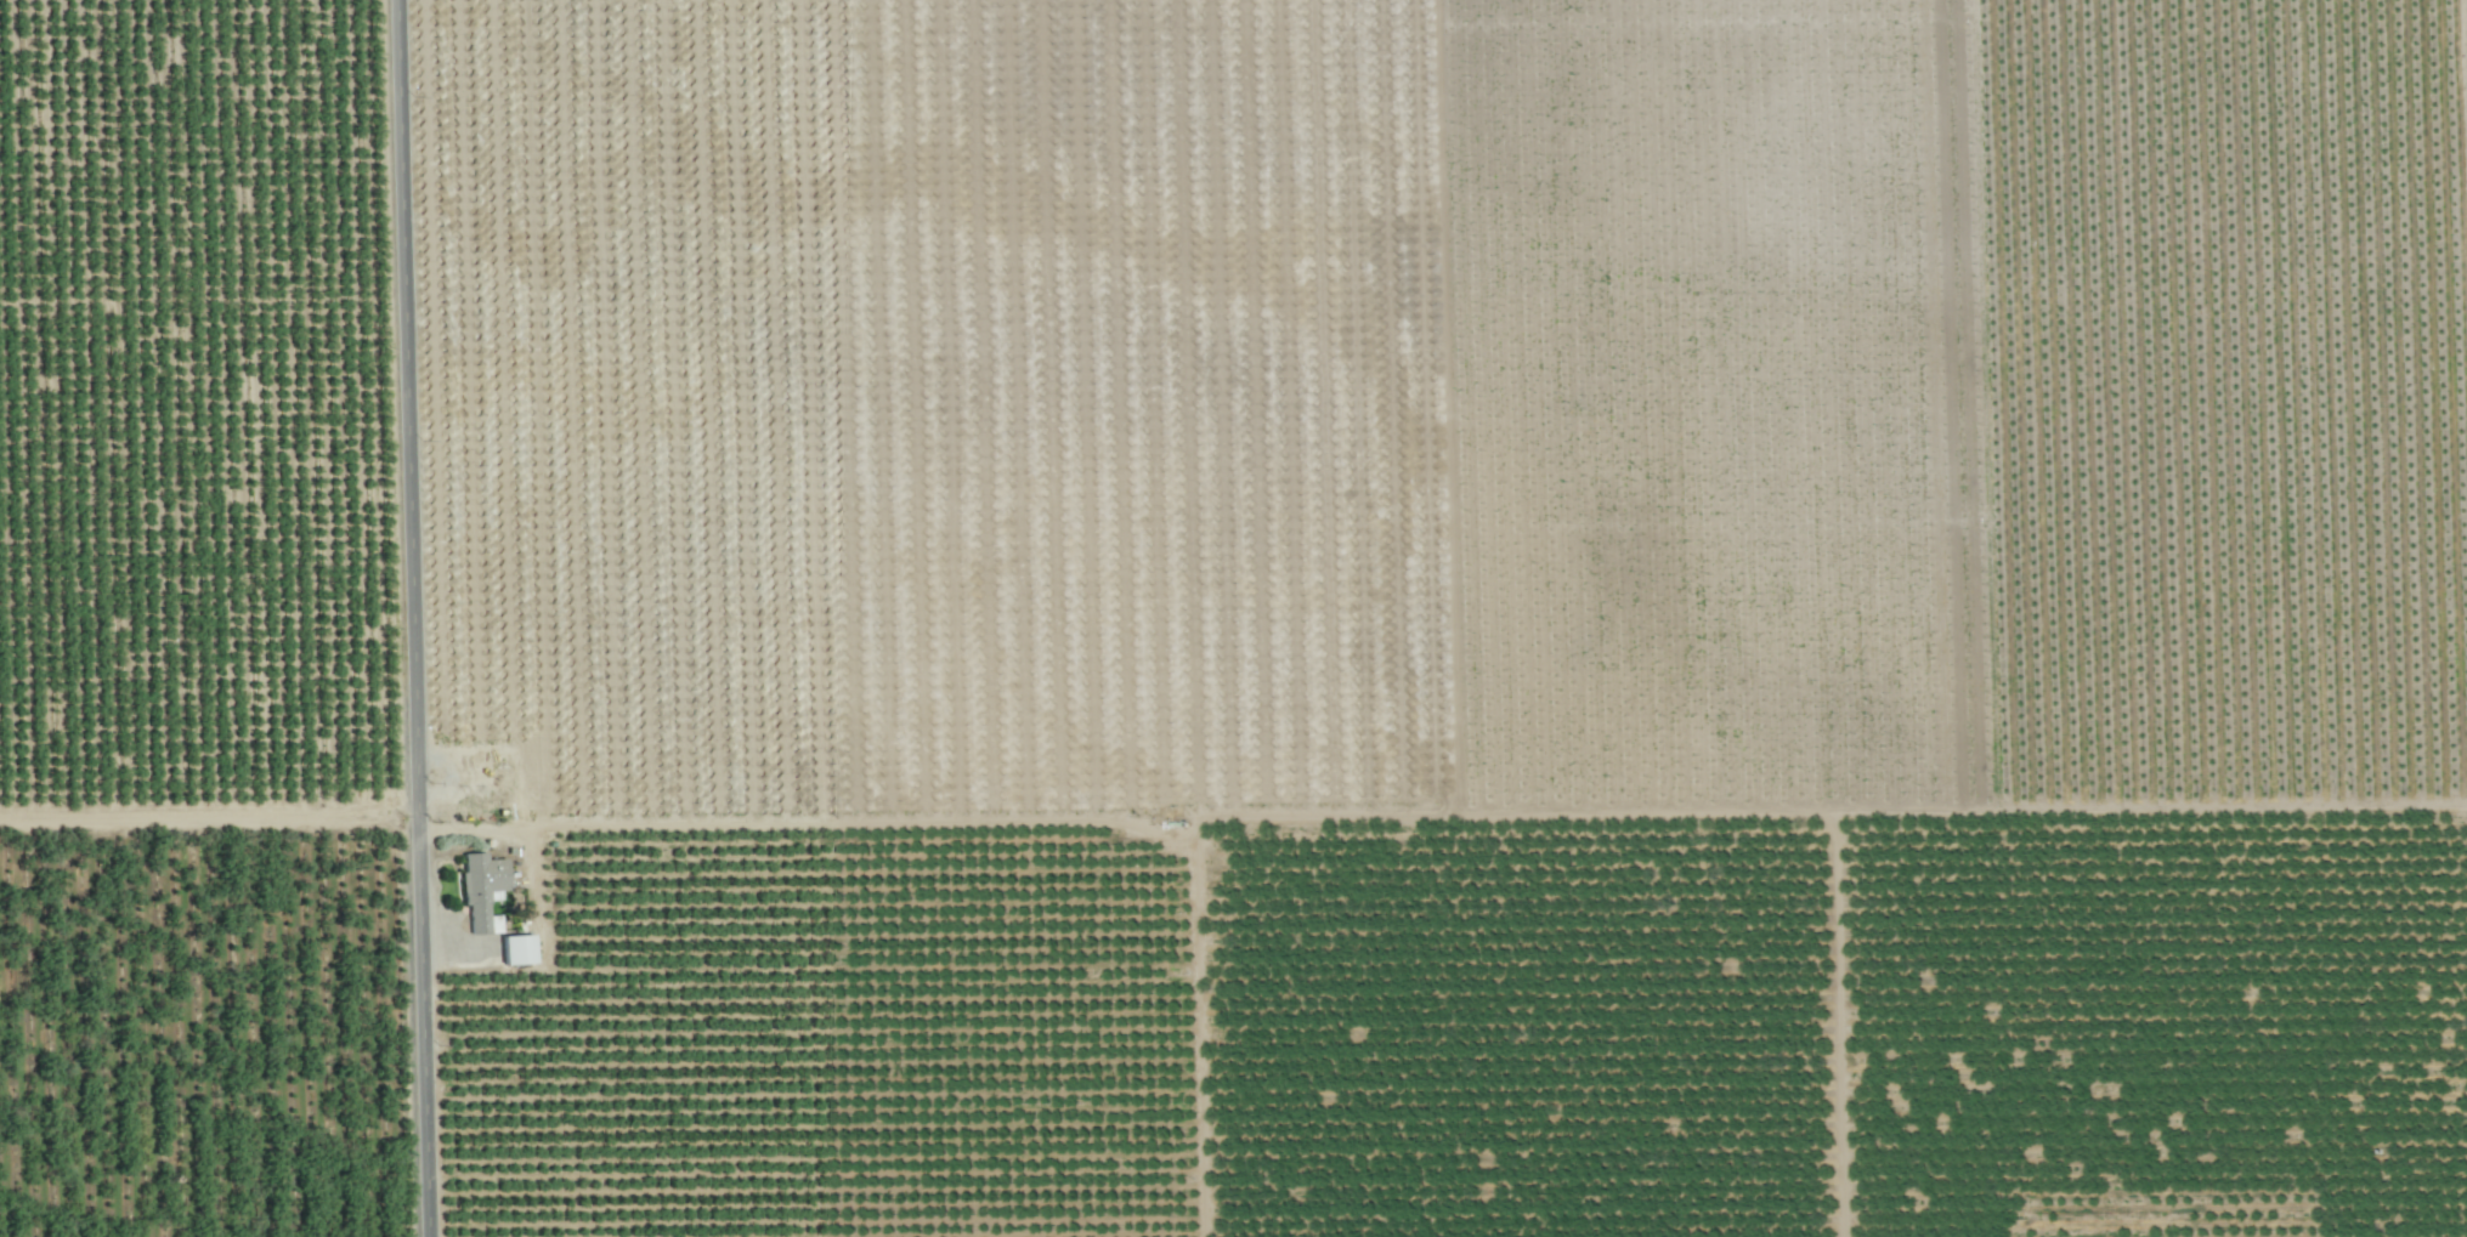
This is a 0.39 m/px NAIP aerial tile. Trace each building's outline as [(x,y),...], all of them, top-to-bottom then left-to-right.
[(458,857),(459,909),(466,909),(467,937),(497,936),(497,922),(486,923),(486,895),(505,895),(504,862),(483,862),(483,856),(458,857)] [(499,969),(530,969),(530,939),(499,939),(499,969)]
